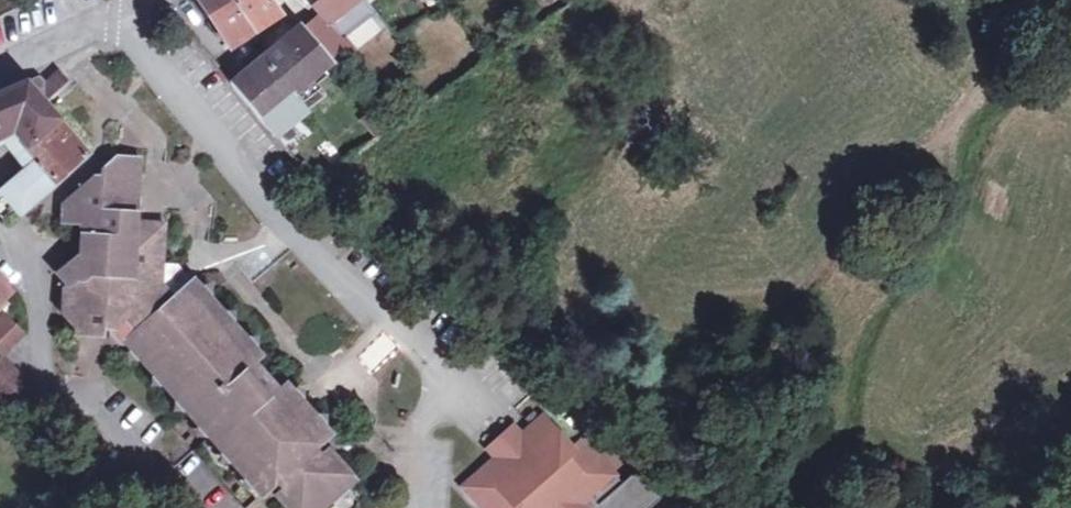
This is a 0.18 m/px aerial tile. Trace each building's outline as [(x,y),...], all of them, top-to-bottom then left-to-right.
[(256,34),(233,0),(197,0),(231,51),(256,34)] [(256,34),(283,16),(271,0),(233,0),(256,34)] [(316,6),(324,0),(299,0),(308,12),(316,6)] [(355,0),(324,0),(316,6),(328,22),(355,0)] [(270,67),(296,97),(334,67),(304,32),(263,60),(270,67)] [(233,84),(238,92),(270,67),(263,60),(233,84)] [(309,112),(296,97),(270,67),(238,92),(254,112),(276,138),(309,112)] [(48,91),(55,99),(70,87),(63,79),(48,91)] [(34,89),(29,83),(0,96),(0,131),(7,127),(36,162),(56,185),(89,155),(47,105),(40,97),(34,89)] [(40,97),(48,91),(42,83),(34,89),(40,97)] [(40,97),(47,105),(55,99),(48,91),(40,97)] [(0,131),(0,144),(3,143),(27,170),(36,162),(7,127),(0,131)] [(166,266),(168,242),(138,239),(139,224),(143,161),(120,159),(104,172),(104,177),(98,178),(65,207),(64,226),(82,228),(80,259),(80,270),(76,273),(73,270),(60,281),(68,292),(64,295),(64,318),(76,330),(77,338),(103,339),(104,333),(112,332),(125,321),(136,335),(177,299),(165,286),(166,266)] [(36,162),(27,170),(3,193),(22,215),(56,185),(36,162)] [(138,239),(168,242),(169,227),(139,224),(138,239)] [(166,266),(165,286),(177,299),(196,283),(182,267),(166,266)] [(317,418),(288,385),(281,391),(260,366),(266,360),(237,327),(225,327),(227,316),(214,301),(201,301),(204,289),(197,281),(196,283),(177,299),(136,335),(127,343),(135,352),(146,351),(144,363),(180,403),(192,403),(189,414),(201,428),(214,426),(212,440),(222,451),(233,451),(232,463),(247,480),(256,472),(266,483),(257,492),(263,498),(280,483),(287,491),(279,497),(289,507),(328,507),(357,481),(324,455),(318,448),(332,435),(329,431),(315,431),(317,418)] [(12,296),(0,284),(0,307),(12,296)] [(214,301),(204,289),(201,301),(214,301)] [(225,327),(237,327),(227,316),(225,327)] [(8,361),(30,338),(9,317),(0,326),(0,353),(8,361)] [(135,352),(144,363),(146,351),(135,352)] [(52,404),(8,361),(0,368),(0,396),(32,426),(52,404)] [(180,403),(189,414),(192,403),(180,403)] [(329,431),(317,418),(315,431),(329,431)] [(526,439),(523,442),(526,446),(508,462),(504,458),(501,460),(467,489),(484,507),(582,507),(586,505),(594,498),(618,477),(603,461),(584,441),(575,449),(549,420),(526,439)] [(201,428),(212,440),(214,426),(201,428)] [(523,442),(526,439),(517,430),(492,451),(501,460),(504,458),(508,462),(526,446),(523,442)] [(222,451),(232,463),(233,451),(222,451)] [(618,477),(594,498),(604,507),(652,507),(663,498),(639,471),(624,484),(618,477)] [(247,480),(257,492),(266,483),(256,472),(247,480)]
